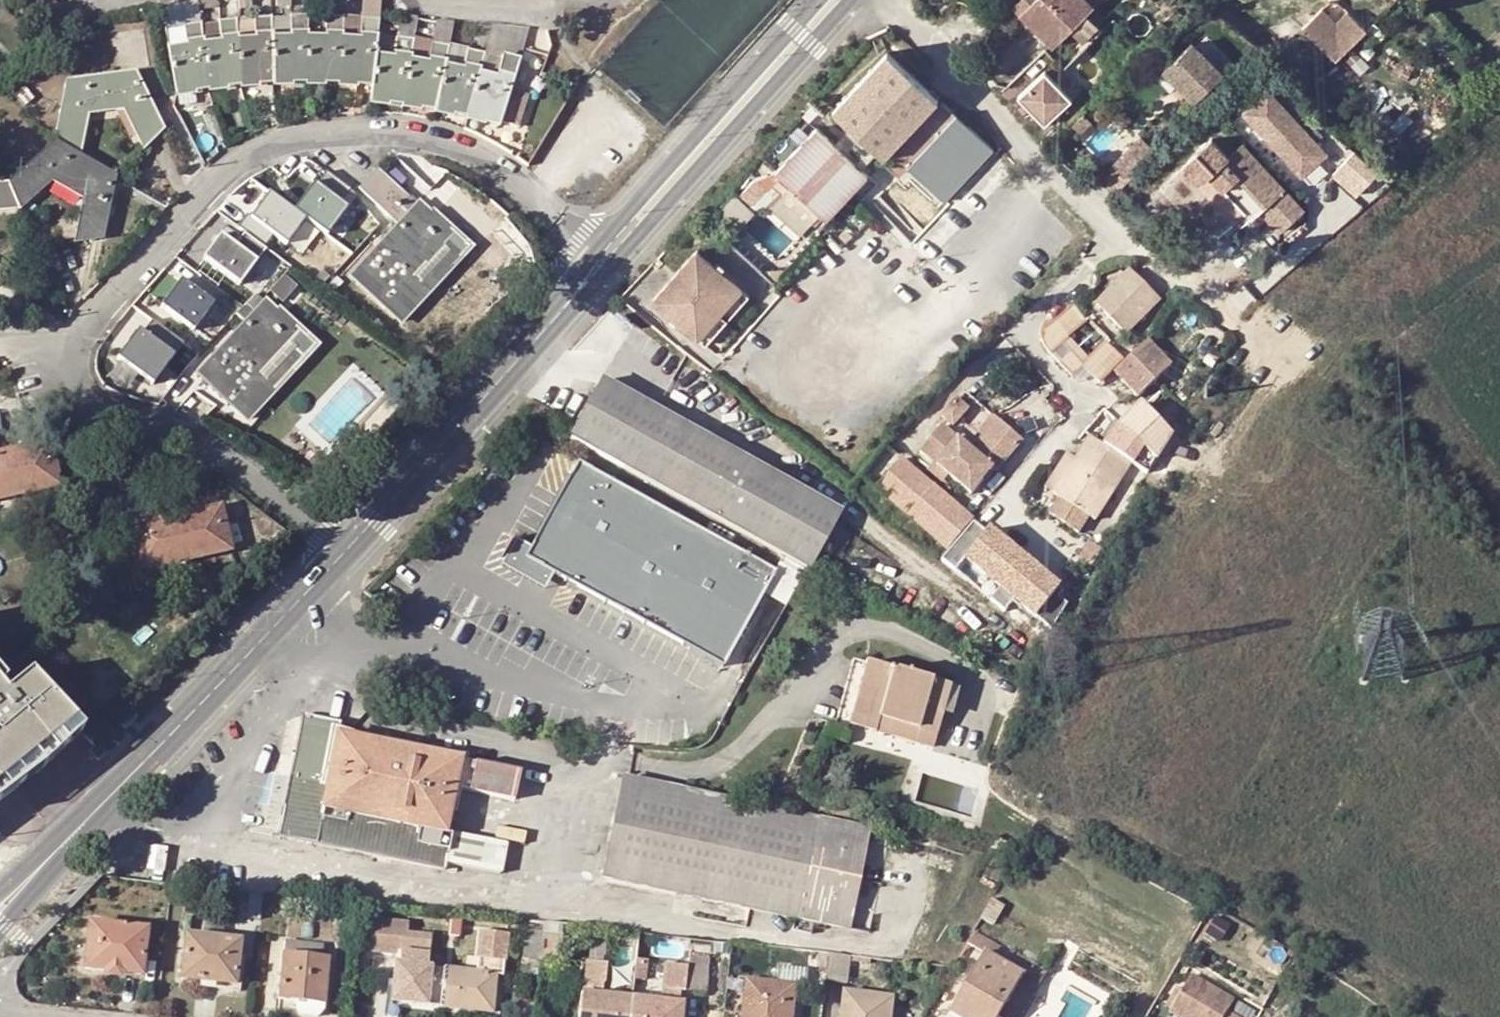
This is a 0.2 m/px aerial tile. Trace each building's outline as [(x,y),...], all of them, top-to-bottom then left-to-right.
[(200,21),(181,22),(179,0),(158,4),(174,93),(205,88),(202,43),(201,28),(200,26),(200,21)] [(200,26),(203,26),(203,20),(203,15),(197,14),(196,0),(181,0),(179,0),(181,22),(200,21),(200,26)] [(254,8),(253,0),(241,0),(241,8),(254,8)] [(1035,0),(1020,0),(1012,8),(1052,49),(1072,28),(1087,13),(1091,8),(1100,16),(1116,0),(1035,0)] [(1332,60),(1366,28),(1348,9),(1336,21),(1322,6),(1302,25),(1332,60)] [(1087,13),(1072,28),(1080,37),(1087,44),(1103,29),(1087,13)] [(306,37),(306,18),(307,15),(274,15),(275,20),(271,20),(272,83),(304,83),(306,37)] [(272,83),(271,20),(271,16),(240,17),(240,22),(236,22),(239,85),(272,83)] [(337,84),(342,22),(342,17),(324,16),(324,38),(306,37),(304,83),(337,84)] [(377,25),(378,25),(378,19),(345,17),(345,22),(342,22),(337,84),(370,86),(376,34),(377,25)] [(401,17),(397,36),(414,37),(413,44),(417,44),(418,39),(420,33),(414,32),(417,18),(401,17)] [(202,43),(219,42),(218,18),(203,20),(203,26),(200,26),(201,28),(202,43)] [(202,43),(205,88),(239,85),(236,22),(236,18),(218,18),(219,42),(202,43)] [(420,33),(427,34),(430,19),(417,18),(414,32),(420,33)] [(449,44),(447,50),(453,49),(454,41),(450,40),(454,21),(435,19),(432,41),(449,44)] [(503,57),(509,33),(491,28),(485,46),(489,48),(486,60),(483,59),(467,117),(499,126),(501,120),(518,125),(526,99),(509,94),(520,61),(503,57)] [(527,38),(509,33),(503,57),(520,61),(527,38)] [(414,37),(397,36),(376,34),(370,86),(368,100),(402,104),(413,44),(414,37)] [(447,50),(449,44),(432,41),(418,39),(417,44),(413,44),(402,104),(434,110),(444,66),(447,50)] [(1212,41),(1201,52),(1221,72),(1232,61),(1212,41)] [(1205,113),(1233,86),(1221,72),(1201,52),(1196,48),(1169,75),(1205,113)] [(444,66),(434,110),(467,117),(483,59),(484,53),(466,49),(461,70),(444,66)] [(830,106),(882,156),(936,99),(885,50),(830,106)] [(90,108),(125,102),(129,110),(136,109),(145,126),(139,132),(146,146),(165,126),(150,97),(143,100),(141,84),(142,83),(140,80),(133,81),(131,74),(137,73),(135,70),(71,79),(68,94),(71,93),(72,102),(66,101),(60,140),(78,152),(83,145),(90,108)] [(1048,73),(1021,98),(1047,127),(1075,102),(1048,73)] [(1241,116),(1301,180),(1326,155),(1266,93),(1241,116)] [(900,175),(907,167),(944,202),(993,151),(940,101),(884,160),(889,164),(900,175)] [(145,126),(136,109),(129,110),(139,132),(145,126)] [(1087,117),(1076,127),(1085,136),(1095,125),(1087,117)] [(812,125),(770,169),(779,177),(796,193),(821,216),(862,173),(812,125)] [(28,198),(57,175),(86,194),(84,202),(91,205),(86,225),(79,226),(76,240),(102,238),(109,206),(103,203),(110,191),(113,190),(114,186),(108,184),(111,177),(115,180),(116,176),(78,152),(60,140),(49,149),(51,151),(46,159),(43,155),(9,182),(0,183),(0,208),(4,208),(28,198)] [(1145,142),(1125,161),(1139,176),(1159,157),(1145,142)] [(1228,224),(1239,213),(1250,224),(1259,215),(1279,235),(1302,211),(1240,147),(1227,160),(1208,143),(1184,167),(1183,171),(1182,173),(1183,177),(1183,180),(1185,182),(1187,184),(1188,185),(1191,186),(1228,224)] [(1379,173),(1354,151),(1333,175),(1358,197),(1379,173)] [(1116,197),(1139,176),(1125,161),(1102,182),(1116,197)] [(326,168),(292,208),(251,173),(226,202),(281,249),(306,220),(320,232),(355,192),(326,168)] [(400,227),(388,239),(395,246),(389,252),(383,245),(353,275),(402,323),(432,292),(416,276),(455,234),(434,213),(431,215),(421,205),(420,207),(383,171),(379,168),(361,187),(360,188),(400,227)] [(752,204),(768,188),(779,177),(770,169),(757,179),(741,195),(752,204)] [(821,216),(796,193),(785,205),(810,228),(821,216)] [(86,225),(91,205),(84,202),(79,226),(86,225)] [(1239,213),(1228,224),(1239,235),(1250,224),(1239,213)] [(208,255),(242,283),(269,248),(248,231),(239,243),(225,232),(208,255)] [(455,234),(416,276),(432,292),(472,250),(455,234)] [(389,252),(395,246),(388,239),(383,245),(389,252)] [(656,295),(698,335),(741,290),(700,250),(656,295)] [(1120,337),(1158,298),(1128,271),(1090,310),(1120,337)] [(297,291),(283,278),(270,291),(284,304),(297,291)] [(215,304),(182,279),(162,306),(195,330),(215,304)] [(698,335),(704,340),(747,296),(741,290),(698,335)] [(250,421),(280,389),(263,372),(303,331),(281,310),(278,312),(267,302),(265,304),(256,295),(238,315),(247,324),(235,336),(241,342),(236,347),(230,342),(201,374),(250,421)] [(1083,323),(1069,309),(1051,328),(1044,322),(1038,326),(1038,336),(1041,345),(1050,353),(1061,342),(1070,351),(1060,362),(1073,374),(1083,363),(1101,380),(1122,360),(1103,341),(1086,359),(1066,341),(1083,323)] [(185,343),(153,319),(144,332),(140,329),(119,358),(154,384),(185,343)] [(320,347),(303,331),(263,372),(280,389),(320,347)] [(236,347),(241,342),(235,336),(230,342),(236,347)] [(1177,363),(1152,339),(1120,372),(1145,396),(1177,363)] [(568,439),(808,571),(819,551),(834,524),(840,512),(600,380),(568,439)] [(969,411),(957,401),(944,418),(956,428),(969,411)] [(977,453),(1003,423),(994,416),(982,431),(986,434),(973,450),(977,453)] [(1089,434),(1076,456),(1054,490),(1060,494),(1050,511),(1079,529),(1089,511),(1097,516),(1132,459),(1149,470),(1158,455),(1123,422),(1104,442),(1089,434)] [(1022,439),(1003,423),(977,453),(973,450),(943,426),(922,452),(936,463),(950,475),(972,492),(992,468),(996,471),(1022,439)] [(59,486),(49,442),(0,452),(0,499),(59,486)] [(977,519),(883,447),(859,476),(952,550),(977,519)] [(1046,485),(1054,490),(1076,456),(1067,451),(1046,485)] [(945,481),(950,475),(936,463),(931,470),(945,481)] [(574,465),(522,560),(562,582),(583,593),(703,658),(720,667),(759,595),(772,572),(574,465)] [(155,468),(118,476),(139,570),(228,552),(219,509),(160,522),(152,485),(159,484),(155,468)] [(976,522),(945,561),(961,573),(970,561),(1003,587),(993,599),(1007,610),(1017,598),(1054,628),(1069,602),(1057,592),(1062,586),(992,530),(989,533),(976,522)] [(852,534),(834,524),(819,551),(838,561),(852,534)] [(1104,545),(1092,538),(1082,554),(1094,561),(1104,545)] [(554,597),(562,582),(522,560),(514,575),(554,597)] [(776,566),(772,572),(759,595),(782,608),(799,578),(776,566)] [(17,782),(11,775),(28,760),(34,768),(52,752),(45,744),(54,736),(61,743),(72,733),(19,676),(16,678),(0,661),(0,796),(17,782)] [(845,728),(846,725),(849,716),(865,664),(853,661),(834,724),(845,728)] [(949,689),(865,664),(849,716),(878,724),(878,720),(936,736),(949,689)] [(130,708),(119,719),(127,726),(137,716),(130,708)] [(305,715),(280,836),(445,870),(446,864),(499,875),(505,845),(444,833),(453,789),(513,801),(519,771),(336,734),(339,722),(309,716),(305,715)] [(849,716),(846,725),(932,749),(936,736),(878,720),(878,724),(849,716)] [(52,752),(61,743),(54,736),(45,744),(52,752)] [(34,768),(28,760),(11,775),(17,782),(34,768)] [(603,879),(849,929),(869,828),(623,779),(603,879)] [(261,893),(249,892),(247,917),(259,918),(261,893)] [(997,927),(1009,908),(995,899),(984,919),(997,927)] [(405,994),(404,1002),(442,1006),(446,967),(415,964),(415,952),(429,952),(431,936),(409,934),(410,921),(372,918),(369,949),(399,952),(398,961),(394,961),(391,993),(405,994)] [(545,924),(525,922),(525,928),(544,930),(545,924)] [(119,977),(122,972),(142,974),(147,929),(89,923),(85,968),(105,970),(108,976),(119,977)] [(541,960),(544,930),(525,928),(522,958),(541,960)] [(560,962),(563,932),(544,930),(541,960),(560,962)] [(479,1009),(480,1001),(494,1002),(496,972),(494,972),(495,960),(508,961),(511,933),(479,931),(475,970),(446,967),(442,1006),(479,1009)] [(181,979),(233,986),(238,942),(187,935),(181,979)] [(300,1015),(317,1016),(323,1007),(329,946),(285,942),(279,999),(298,1001),(297,1009),(300,1015)] [(649,946),(648,961),(661,962),(663,947),(649,946)] [(1010,966),(985,952),(950,1013),(956,1016),(1000,1016),(1007,1004),(1024,976),(1010,966)] [(710,963),(711,955),(691,953),(690,961),(710,963)] [(849,956),(829,954),(826,981),(846,983),(849,956)] [(1010,966),(1024,976),(1007,1004),(1023,1013),(1046,974),(1016,956),(1010,966)] [(779,959),(779,966),(800,968),(800,961),(779,959)] [(580,992),(577,1016),(629,1016),(631,997),(604,994),(607,963),(586,961),(583,992),(580,992)] [(707,994),(710,963),(690,961),(689,967),(665,965),(662,990),(661,999),(631,997),(629,1016),(681,1016),(683,1003),(680,1003),(681,992),(687,992),(707,994)] [(779,966),(778,981),(748,980),(744,1016),(793,1016),(796,984),(807,984),(809,969),(800,968),(779,966)] [(1195,975),(1172,1013),(1178,1016),(1227,1016),(1237,1000),(1195,975)] [(895,998),(845,992),(842,1016),(892,1016),(895,998)] [(404,1002),(405,994),(391,993),(391,1001),(404,1002)] [(494,1002),(480,1001),(479,1009),(493,1011),(494,1002)]
